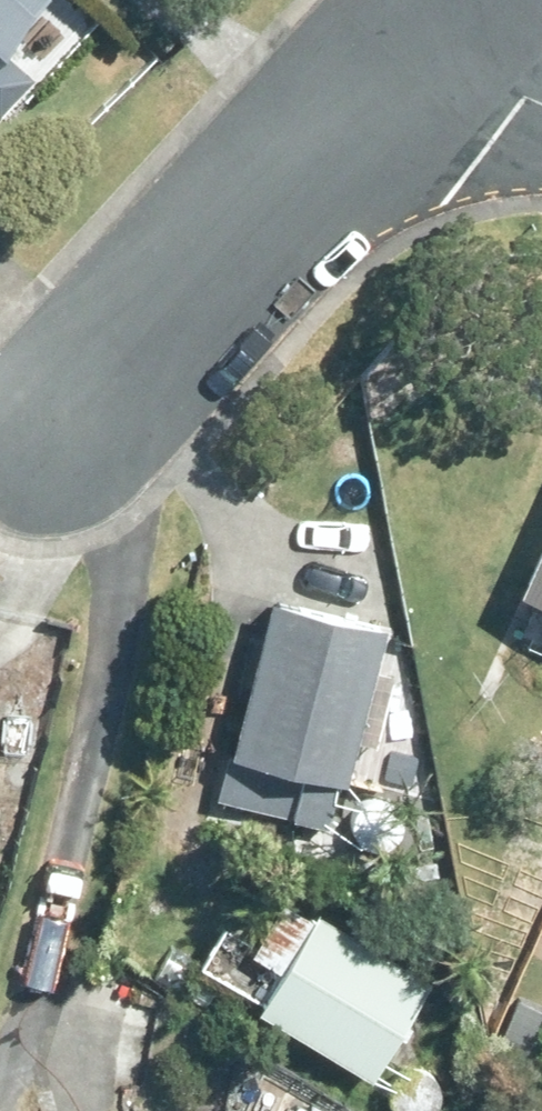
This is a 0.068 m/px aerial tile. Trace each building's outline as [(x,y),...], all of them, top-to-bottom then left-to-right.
[(35,79),(17,63),(68,6),(62,0),(0,0),(0,119),(35,79)] [(535,603),(513,654),(541,666),(541,532),(515,595),(535,603)] [(268,603),(214,800),(328,831),(382,634),(268,603)] [(510,878),(494,908),(537,931),(541,920),(541,842),(515,828),(494,869),(510,878)] [(196,965),(258,1004),(255,1011),(367,1082),(429,985),(314,912),(309,918),(274,896),(245,942),(222,927),(196,965)] [(491,1040),(541,1064),(541,1005),(512,991),(491,1040)]
